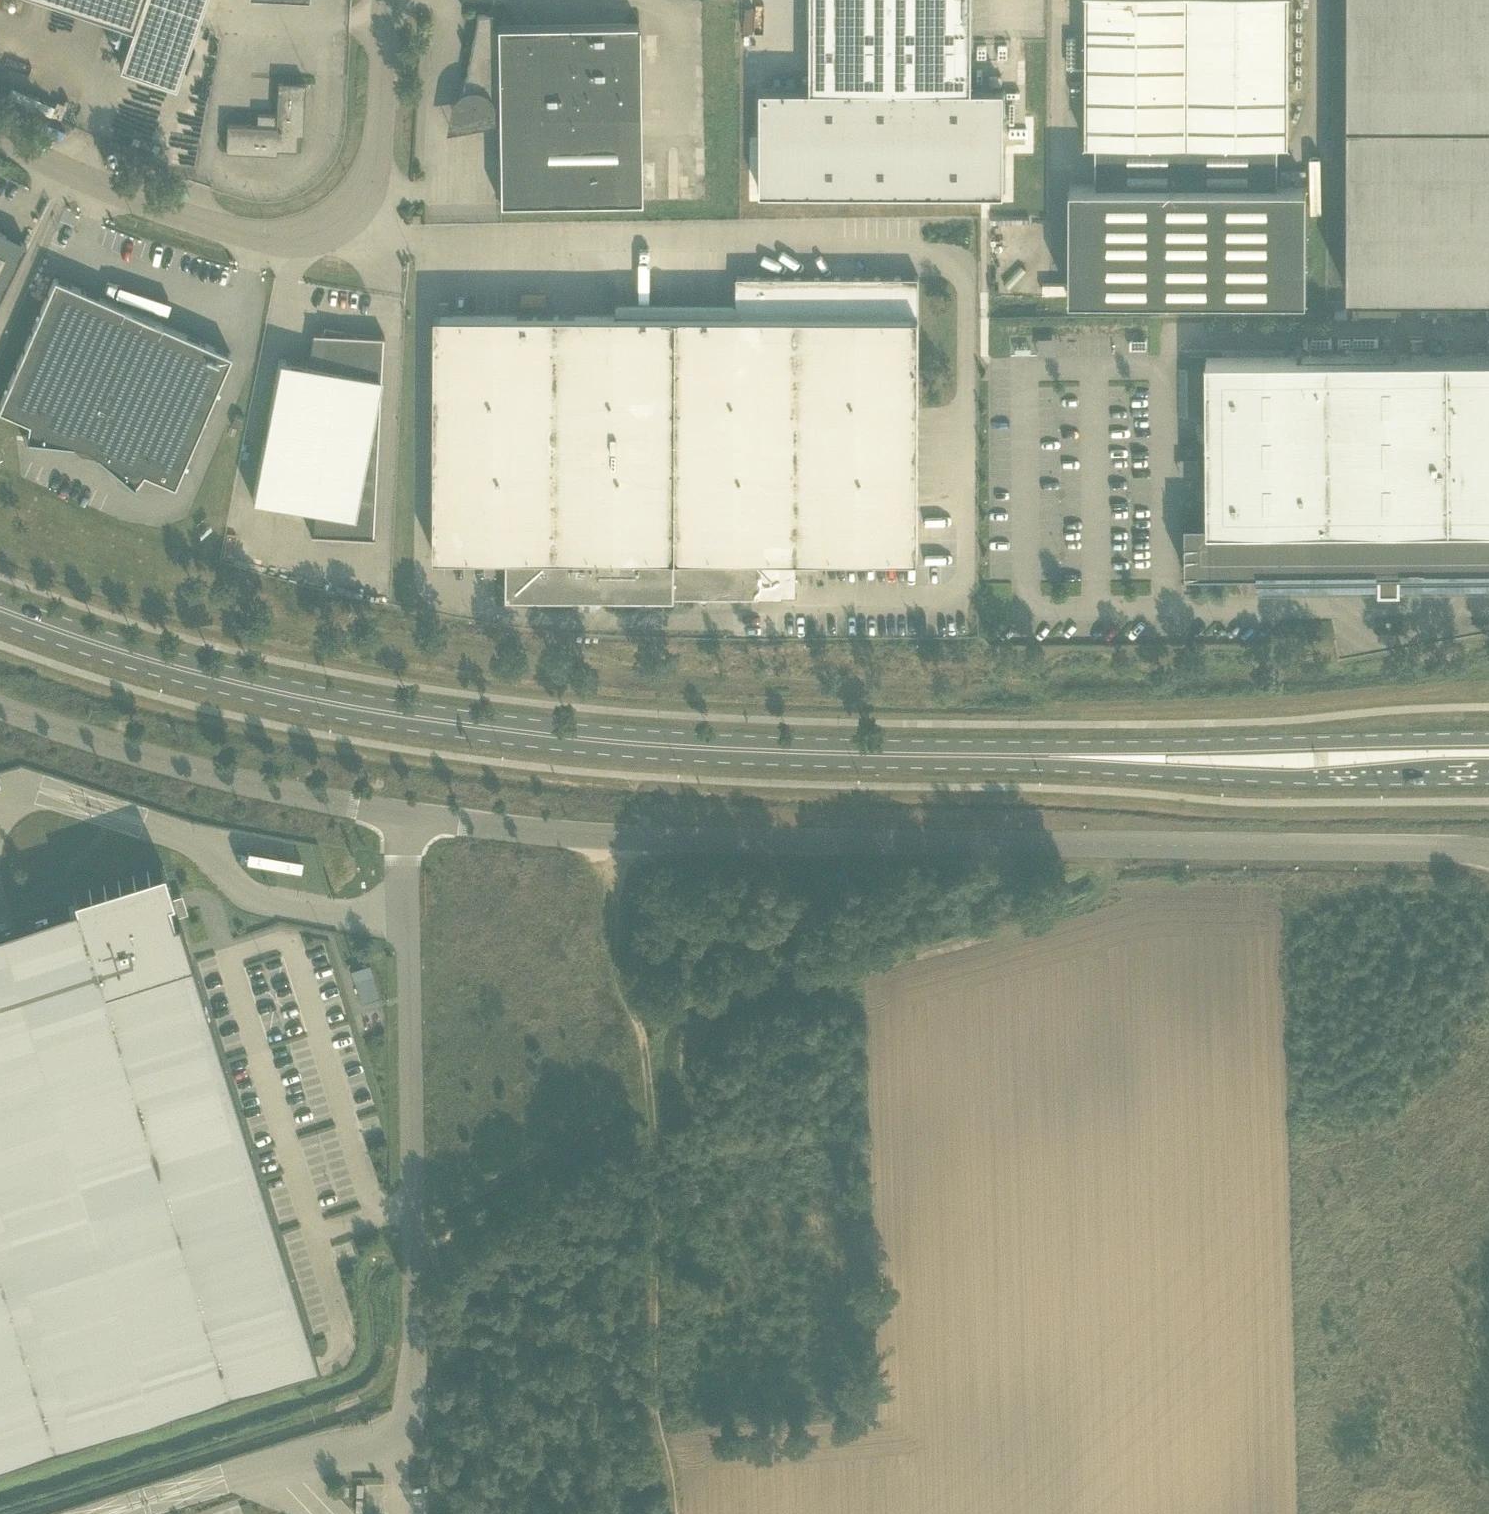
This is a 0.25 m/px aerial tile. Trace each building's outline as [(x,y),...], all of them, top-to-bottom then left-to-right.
[(132,25),(141,0),(57,0),(132,25)] [(811,89),(761,89),(761,193),(1004,194),(1005,90),(972,89),(973,0),(812,0),(811,89)] [(1086,142),(1096,142),(1096,184),(1070,184),(1070,296),(1307,296),(1307,185),(1278,185),(1278,161),(1278,142),(1288,142),(1289,0),(1086,0),(1086,142)] [(1348,292),(1488,292),(1488,0),(1348,0),(1348,292)] [(463,101),(462,102),(462,103),(461,103),(461,104),(461,105),(460,105),(460,106),(460,107),(457,122),(498,114),(498,121),(500,202),(641,200),(639,23),(492,25),(492,14),(477,14),(463,91),(466,98),(465,99),(464,99),(464,100),(463,100),(463,101)] [(656,52),(656,32),(645,32),(645,52),(656,52)] [(303,133),(305,82),(278,81),(277,114),(257,113),(257,124),(227,123),(225,150),(276,153),(277,148),(296,149),(297,133),(303,133)] [(26,243),(0,230),(0,295),(26,243)] [(780,556),(918,557),(919,276),(737,275),(737,315),(436,314),(435,555),(507,556),(507,596),(567,596),(567,594),(575,594),(586,605),(589,601),(593,601),(597,605),(607,594),(615,594),(615,596),(701,596),(701,594),(709,594),(709,596),(759,597),(760,556),(780,556)] [(0,401),(0,408),(28,420),(26,435),(22,434),(21,435),(76,443),(76,448),(82,453),(142,315),(54,276),(0,401)] [(134,481),(143,470),(174,484),(231,353),(142,315),(82,453),(91,454),(94,451),(137,485),(138,484),(134,481)] [(315,508),(313,532),(374,537),(374,536),(373,536),(383,337),(384,337),(384,335),(344,333),(342,333),(313,332),(307,363),(279,357),(252,497),(315,508)] [(1206,354),(1206,364),(1207,414),(1207,523),(1186,523),(1186,571),(1488,571),(1488,352),(1206,354)] [(316,1357),(193,962),(178,914),(173,915),(167,897),(173,895),(163,864),(160,865),(162,873),(78,899),(75,891),(73,892),(75,900),(0,923),(0,1456),(316,1357)] [(361,999),(380,994),(371,961),(352,966),(361,999)]
